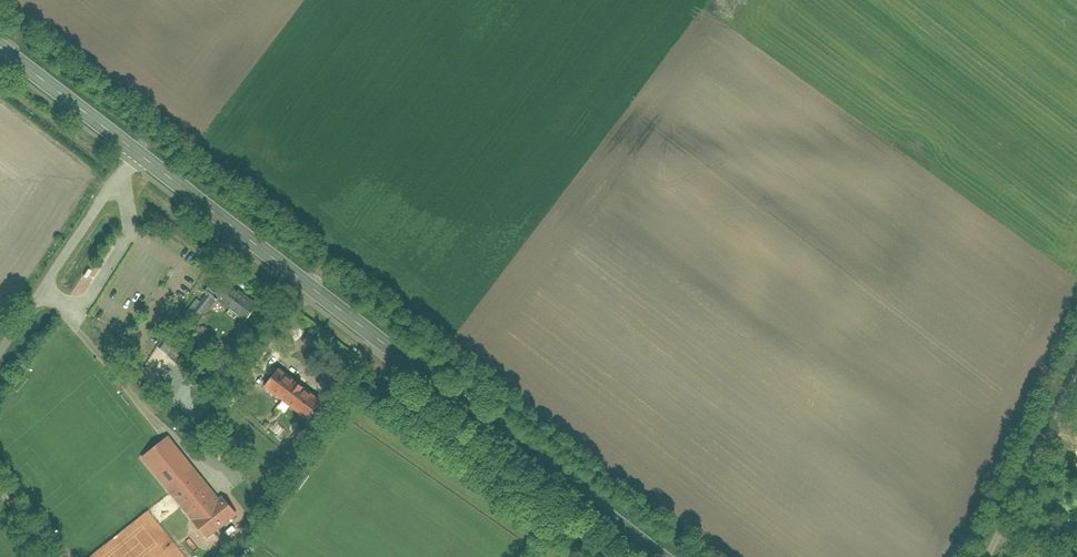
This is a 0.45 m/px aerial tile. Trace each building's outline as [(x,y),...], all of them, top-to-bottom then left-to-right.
[(201,300),(242,329),(255,310),(214,281),(201,300)] [(274,372),(260,391),(301,422),(316,404),(274,372)] [(236,519),(192,471),(165,495),(209,543),(236,519)]
